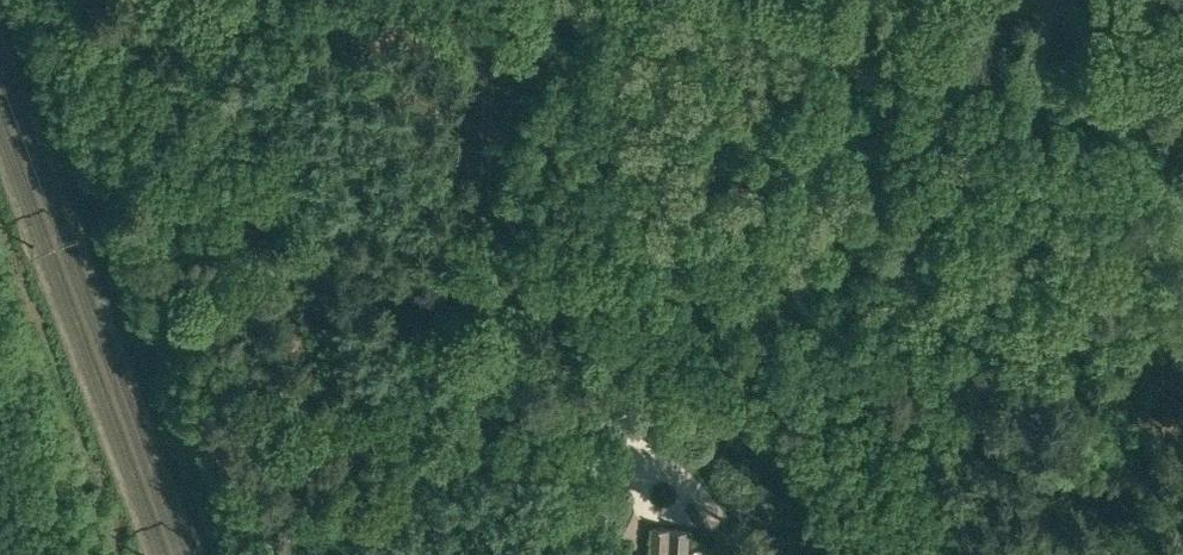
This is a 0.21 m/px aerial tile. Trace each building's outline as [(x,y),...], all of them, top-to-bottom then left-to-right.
[(689,530),(669,528),(669,527),(652,526),(651,552),(649,554),(687,554),(689,530)] [(1139,540),(1121,540),(1121,554),(1139,554),(1139,540)]
